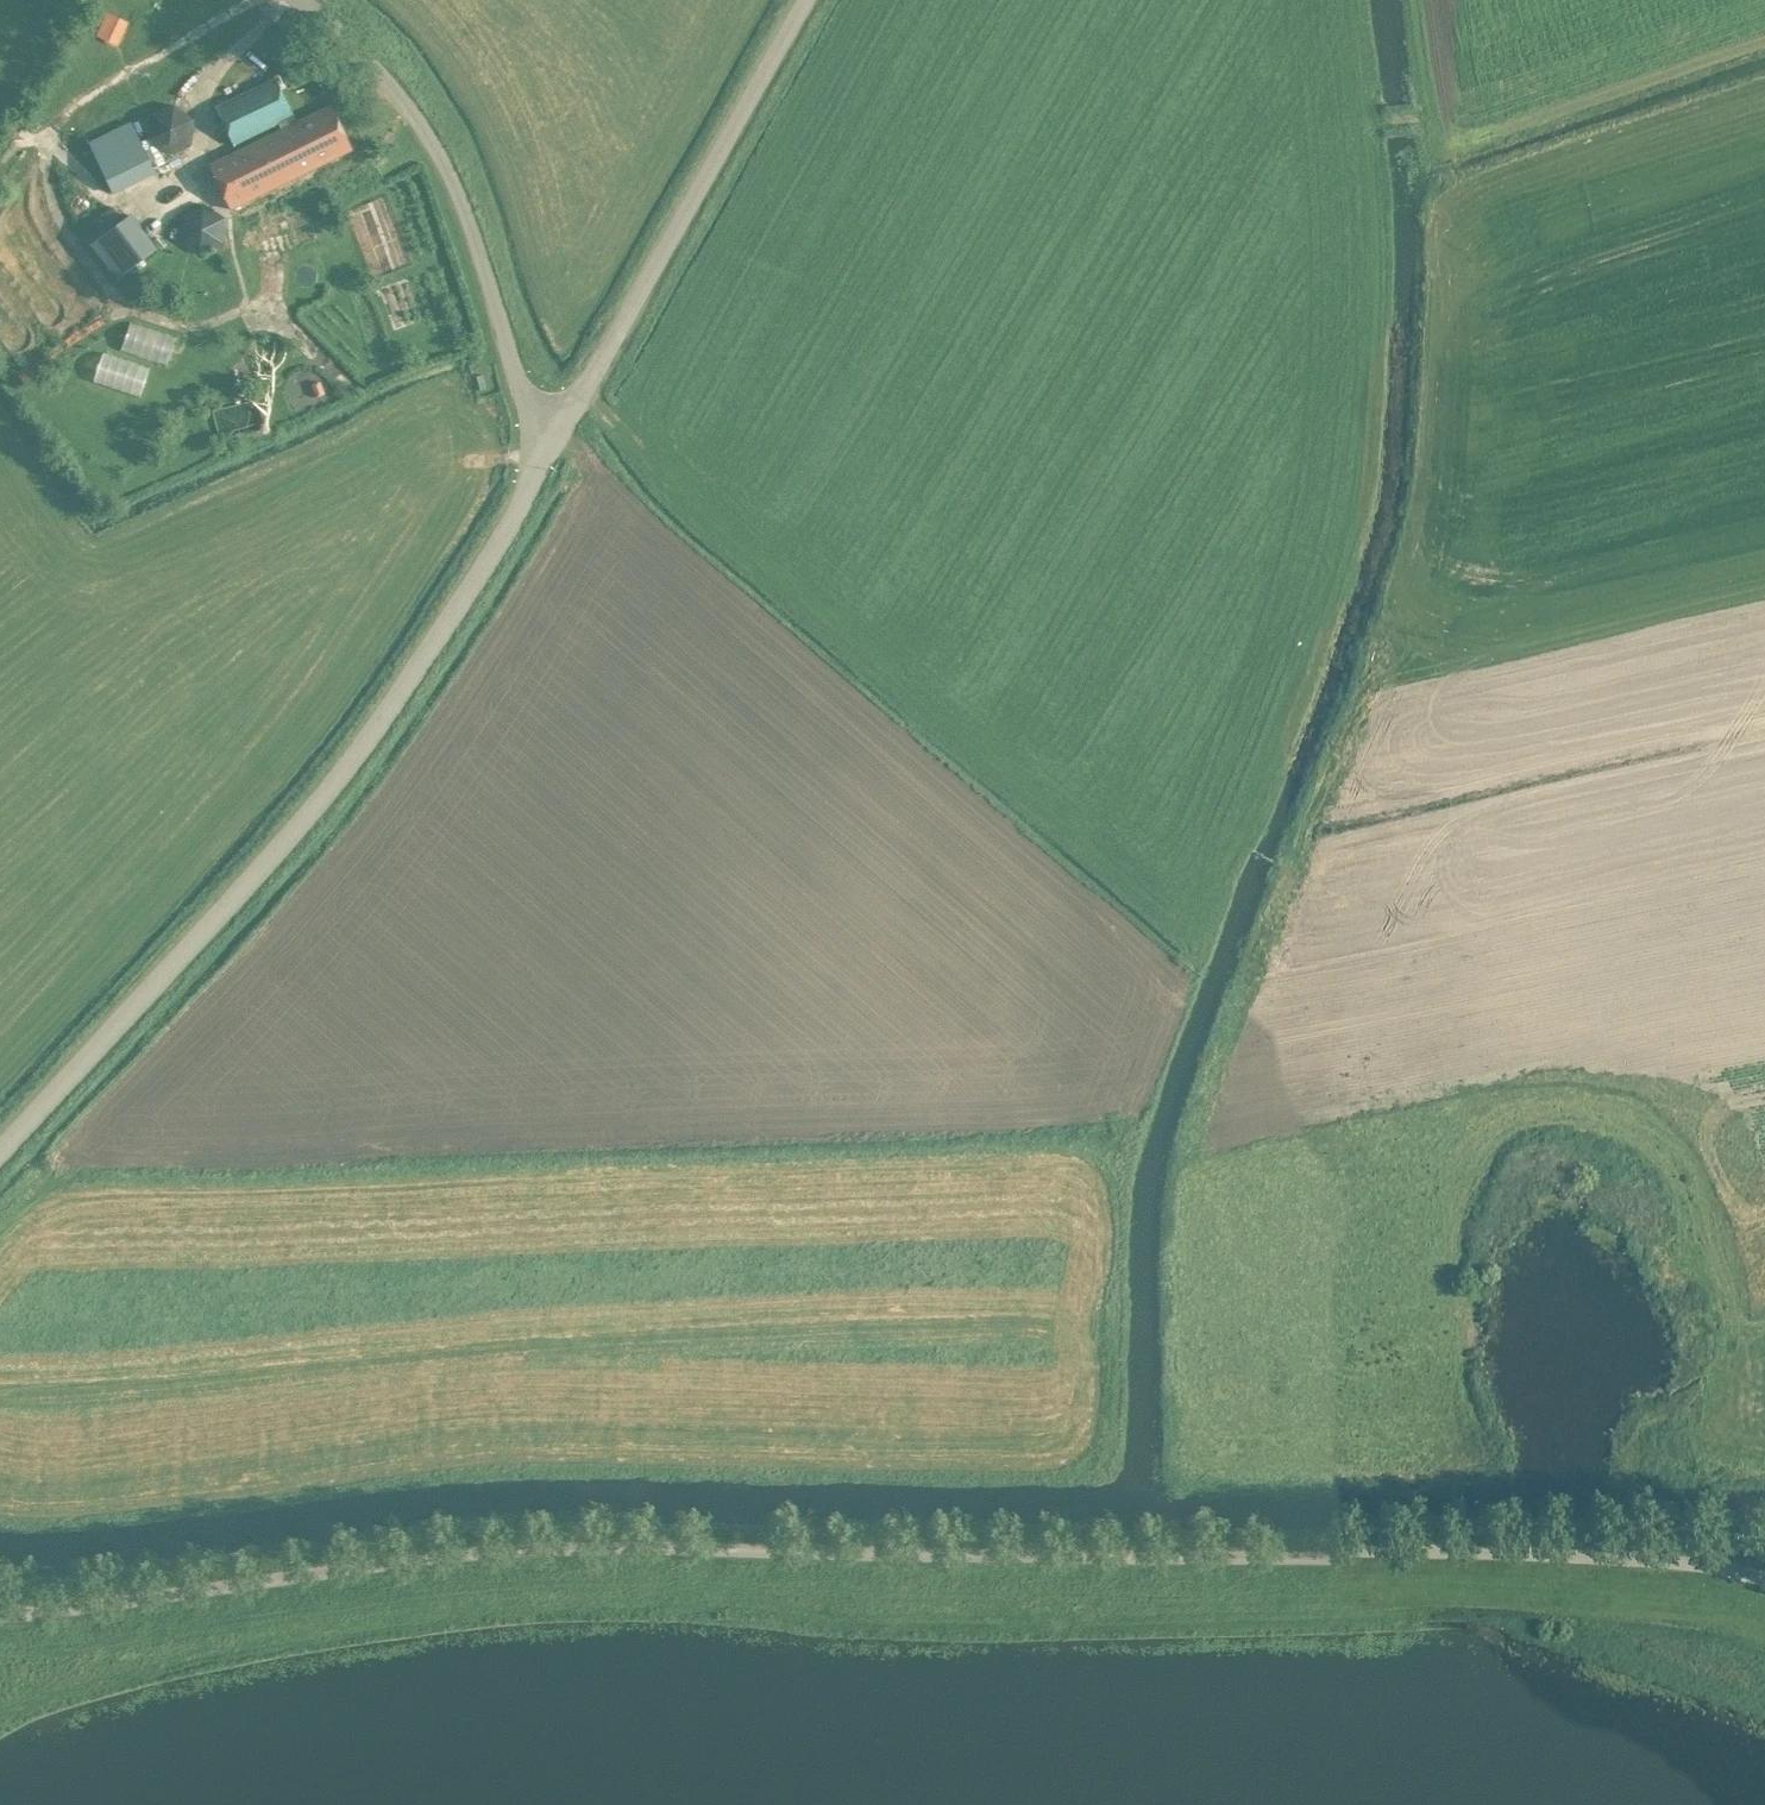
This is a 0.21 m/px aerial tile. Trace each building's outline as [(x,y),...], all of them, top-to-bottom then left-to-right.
[(123,17),(101,7),(91,29),(113,39),(123,17)] [(275,117),(279,124),(207,159),(228,203),(350,143),(328,99),(294,116),(272,71),(212,101),(231,139),(275,117)] [(172,97),(147,107),(144,133),(166,148),(189,139),(192,113),(172,97)] [(109,186),(153,165),(130,118),(87,139),(109,186)] [(201,196),(177,207),(176,234),(198,248),(220,238),(223,211),(201,196)] [(128,209),(89,239),(115,273),(154,243),(128,209)] [(166,360),(175,331),(128,316),(119,345),(166,360)] [(139,391),(149,361),(102,346),(92,375),(139,391)]
